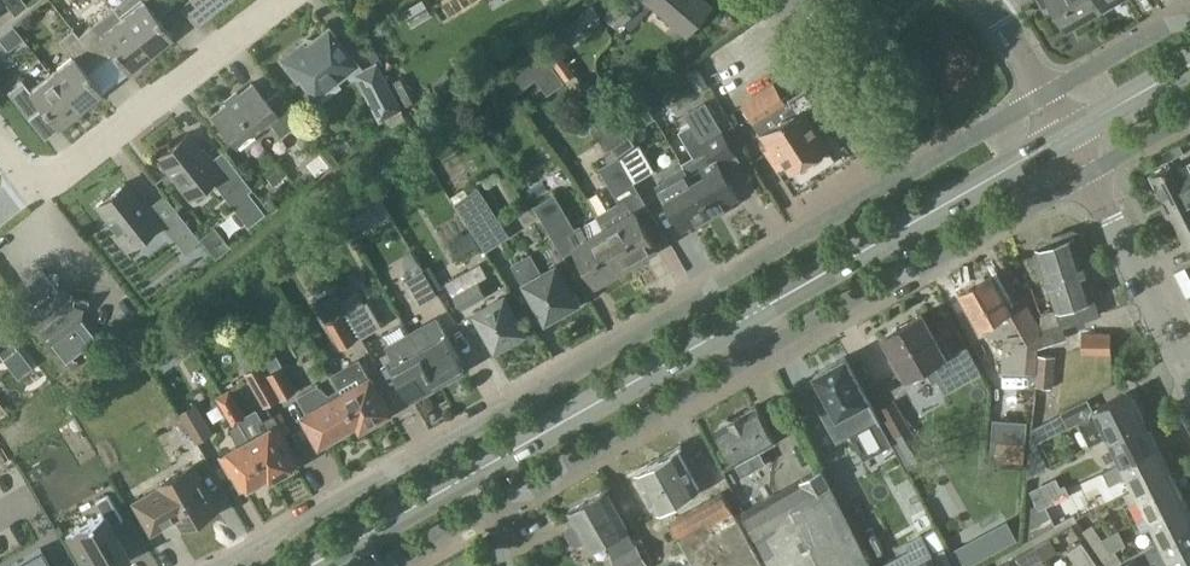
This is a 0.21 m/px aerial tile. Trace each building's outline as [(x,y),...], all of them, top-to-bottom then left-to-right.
[(15,13),(6,2),(6,3),(3,0),(0,0),(0,25),(15,13)] [(115,6),(151,51),(172,35),(157,17),(171,6),(167,0),(121,0),(115,6)] [(179,5),(196,26),(228,0),(186,0),(179,5)] [(606,6),(621,19),(638,0),(611,0),(606,6)] [(687,33),(711,5),(705,0),(649,0),(687,33)] [(1094,0),(1047,0),(1050,7),(1055,4),(1067,25),(1098,7),(1094,0)] [(127,70),(151,51),(115,6),(114,7),(93,24),(79,34),(79,35),(100,62),(112,52),(127,70)] [(307,39),(284,57),(284,63),(297,80),(299,78),(314,97),(345,73),(350,80),(355,78),(378,122),(401,110),(376,60),(362,67),(358,62),(356,64),(328,28),(313,40),(307,39)] [(79,35),(79,34),(75,29),(60,41),(72,56),(50,73),(78,109),(101,91),(86,73),(100,62),(79,35)] [(9,50),(0,38),(0,57),(9,50)] [(22,80),(8,91),(29,118),(42,108),(56,126),(78,109),(50,73),(30,89),(22,80)] [(266,99),(252,82),(211,115),(235,145),(267,120),(280,136),(301,120),(278,90),(266,99)] [(618,155),(620,158),(641,142),(618,112),(617,113),(595,82),(576,95),(599,127),(598,127),(618,155)] [(774,82),(742,102),(761,134),(763,133),(771,146),(766,150),(777,168),(787,161),(792,169),(827,146),(807,113),(820,105),(807,85),(785,99),(774,82)] [(705,147),(681,161),(685,169),(690,177),(690,178),(692,182),(712,215),(730,204),(728,200),(737,195),(722,169),(740,159),(737,154),(706,100),(685,113),(705,147)] [(189,198),(212,180),(248,227),(265,213),(248,191),(252,188),(240,173),(222,150),(208,161),(187,134),(157,158),(189,198)] [(1167,161),(1184,152),(1180,144),(1162,153),(1167,161)] [(620,202),(597,216),(604,228),(625,264),(655,246),(636,212),(648,205),(634,181),(620,158),(618,155),(599,166),(620,202)] [(693,221),(695,225),(712,215),(692,182),(690,178),(690,177),(685,169),(680,159),(662,170),(667,180),(659,185),(684,226),(693,221)] [(1189,200),(1189,172),(1183,175),(1176,163),(1151,176),(1168,211),(1189,200)] [(124,183),(96,205),(116,231),(112,234),(125,250),(161,222),(185,252),(200,240),(164,193),(150,203),(144,196),(138,200),(124,183)] [(500,240),(486,217),(494,212),(478,188),(455,203),(485,250),(500,240)] [(345,210),(356,227),(387,209),(377,191),(376,192),(346,209),(345,210)] [(625,264),(604,228),(589,237),(581,223),(575,226),(555,193),(534,205),(564,255),(578,246),(597,280),(625,264)] [(1168,211),(1186,248),(1189,246),(1189,200),(1168,211)] [(1037,247),(1046,274),(1064,268),(1083,262),(1074,235),(1037,247)] [(531,253),(512,264),(515,269),(532,300),(536,297),(547,317),(560,310),(565,311),(573,307),(575,301),(576,300),(556,265),(542,273),(534,259),(531,253)] [(1094,297),(1083,262),(1064,268),(1046,274),(1057,309),(1043,314),(1042,323),(1040,324),(1039,333),(1100,314),(1095,297),(1094,297)] [(420,306),(441,294),(426,267),(405,280),(420,306)] [(58,290),(42,270),(12,294),(66,362),(96,338),(80,318),(82,305),(70,303),(71,291),(58,290)] [(1039,333),(1040,324),(1023,296),(1008,305),(990,274),(961,290),(981,326),(986,334),(1004,336),(1002,371),(1004,371),(1004,376),(1032,378),(1033,373),(1036,373),(1038,354),(1038,348),(1039,333)] [(487,294),(479,280),(453,294),(462,308),(487,294)] [(505,295),(477,311),(497,346),(509,338),(513,340),(520,336),(521,331),(524,330),(505,295)] [(385,326),(371,301),(351,312),(365,337),(385,326)] [(343,349),(365,337),(351,312),(329,324),(343,349)] [(922,313),(883,335),(894,354),(889,357),(900,377),(905,374),(906,375),(924,365),(933,382),(938,379),(945,392),(981,372),(966,345),(953,353),(942,334),(936,337),(922,313)] [(437,317),(407,334),(416,350),(417,351),(436,383),(466,366),(447,333),(443,328),(437,317)] [(3,358),(17,347),(0,326),(0,355),(3,358)] [(1082,332),(1081,353),(1111,354),(1111,333),(1082,332)] [(407,334),(384,348),(393,364),(392,364),(411,398),(436,383),(417,351),(416,350),(407,334)] [(31,366),(17,347),(3,358),(17,377),(31,366)] [(1053,387),(1055,355),(1038,354),(1036,373),(1035,385),(1053,387)] [(302,392),(286,366),(281,369),(273,356),(264,361),(287,401),(297,395),(302,392)] [(824,389),(814,395),(834,431),(839,441),(851,434),(864,459),(892,444),(867,399),(869,399),(845,356),(815,373),(824,389)] [(360,359),(333,375),(343,392),(358,420),(362,426),(390,410),(370,377),(360,359)] [(265,397),(279,389),(263,363),(251,370),(254,376),(253,376),(265,397)] [(358,420),(343,392),(331,399),(315,385),(302,392),(297,395),(307,412),(305,414),(321,442),(358,420)] [(247,414),(233,388),(219,395),(236,426),(242,422),(250,418),(247,414)] [(1089,416),(1078,422),(1088,442),(1106,433),(1142,415),(1130,390),(1093,409),(1091,410),(1089,416)] [(880,408),(911,464),(926,455),(895,399),(880,408)] [(196,440),(212,431),(196,404),(181,413),(196,440)] [(721,421),(720,425),(716,427),(736,462),(735,462),(742,475),(767,462),(759,449),(776,440),(756,405),(732,419),(727,418),(721,421)] [(250,418),(242,422),(250,438),(270,473),(272,477),(298,462),(281,431),(283,430),(279,422),(279,421),(274,412),(263,419),(257,408),(247,414),(250,418)] [(1031,445),(1068,427),(1061,414),(1031,429),(1030,443),(1031,445)] [(1142,415),(1106,433),(1120,461),(1156,443),(1142,415)] [(229,453),(223,456),(233,473),(234,472),(243,488),(246,487),(252,488),(259,484),(261,478),(270,473),(250,438),(227,450),(229,453)] [(1025,443),(997,441),(996,457),(1023,459),(1025,443)] [(1120,461),(1102,470),(1110,485),(1127,476),(1133,488),(1170,469),(1156,443),(1120,461)] [(658,511),(699,489),(677,450),(636,472),(658,511)] [(161,486),(135,501),(152,531),(172,520),(171,518),(177,514),(184,527),(219,507),(194,464),(160,484),(161,486)] [(822,465),(742,510),(755,535),(771,565),(874,565),(822,465)] [(1170,469),(1133,488),(1146,515),(1183,496),(1170,469)] [(1065,484),(1050,491),(1055,501),(1070,494),(1065,484)] [(567,525),(566,532),(572,542),(578,545),(586,540),(590,549),(606,540),(612,553),(614,556),(636,544),(634,541),(627,528),(606,490),(569,510),(575,521),(567,525)] [(1040,509),(1055,501),(1050,491),(1035,499),(1040,509)] [(694,565),(763,565),(733,512),(734,511),(723,492),(670,521),(694,565)] [(66,536),(81,563),(90,557),(96,565),(114,565),(129,558),(111,527),(123,520),(109,494),(96,502),(101,512),(74,528),(75,531),(66,536)] [(1146,515),(1159,541),(1189,525),(1189,510),(1183,496),(1146,515)] [(1084,529),(1083,530),(1092,543),(1102,538),(1092,524),(1084,529)] [(1137,552),(1143,564),(1156,557),(1160,565),(1180,565),(1189,561),(1189,525),(1159,541),(1138,552),(1137,552)] [(1092,543),(1108,565),(1111,565),(1122,560),(1114,548),(1111,550),(1102,538),(1092,543)] [(1090,553),(1082,541),(1068,550),(1079,565),(1099,565),(1090,553)] [(976,561),(966,542),(949,551),(957,565),(967,565),(976,561)] [(614,556),(620,565),(648,565),(636,544),(614,556)] [(1035,546),(1017,556),(1022,565),(1037,565),(1044,562),(1035,546)] [(41,547),(8,565),(52,565),(41,547)] [(883,565),(939,565),(931,551),(916,559),(910,548),(882,564),(883,565)] [(1111,565),(1143,565),(1143,564),(1137,552),(1123,560),(1122,560),(1111,565)]
